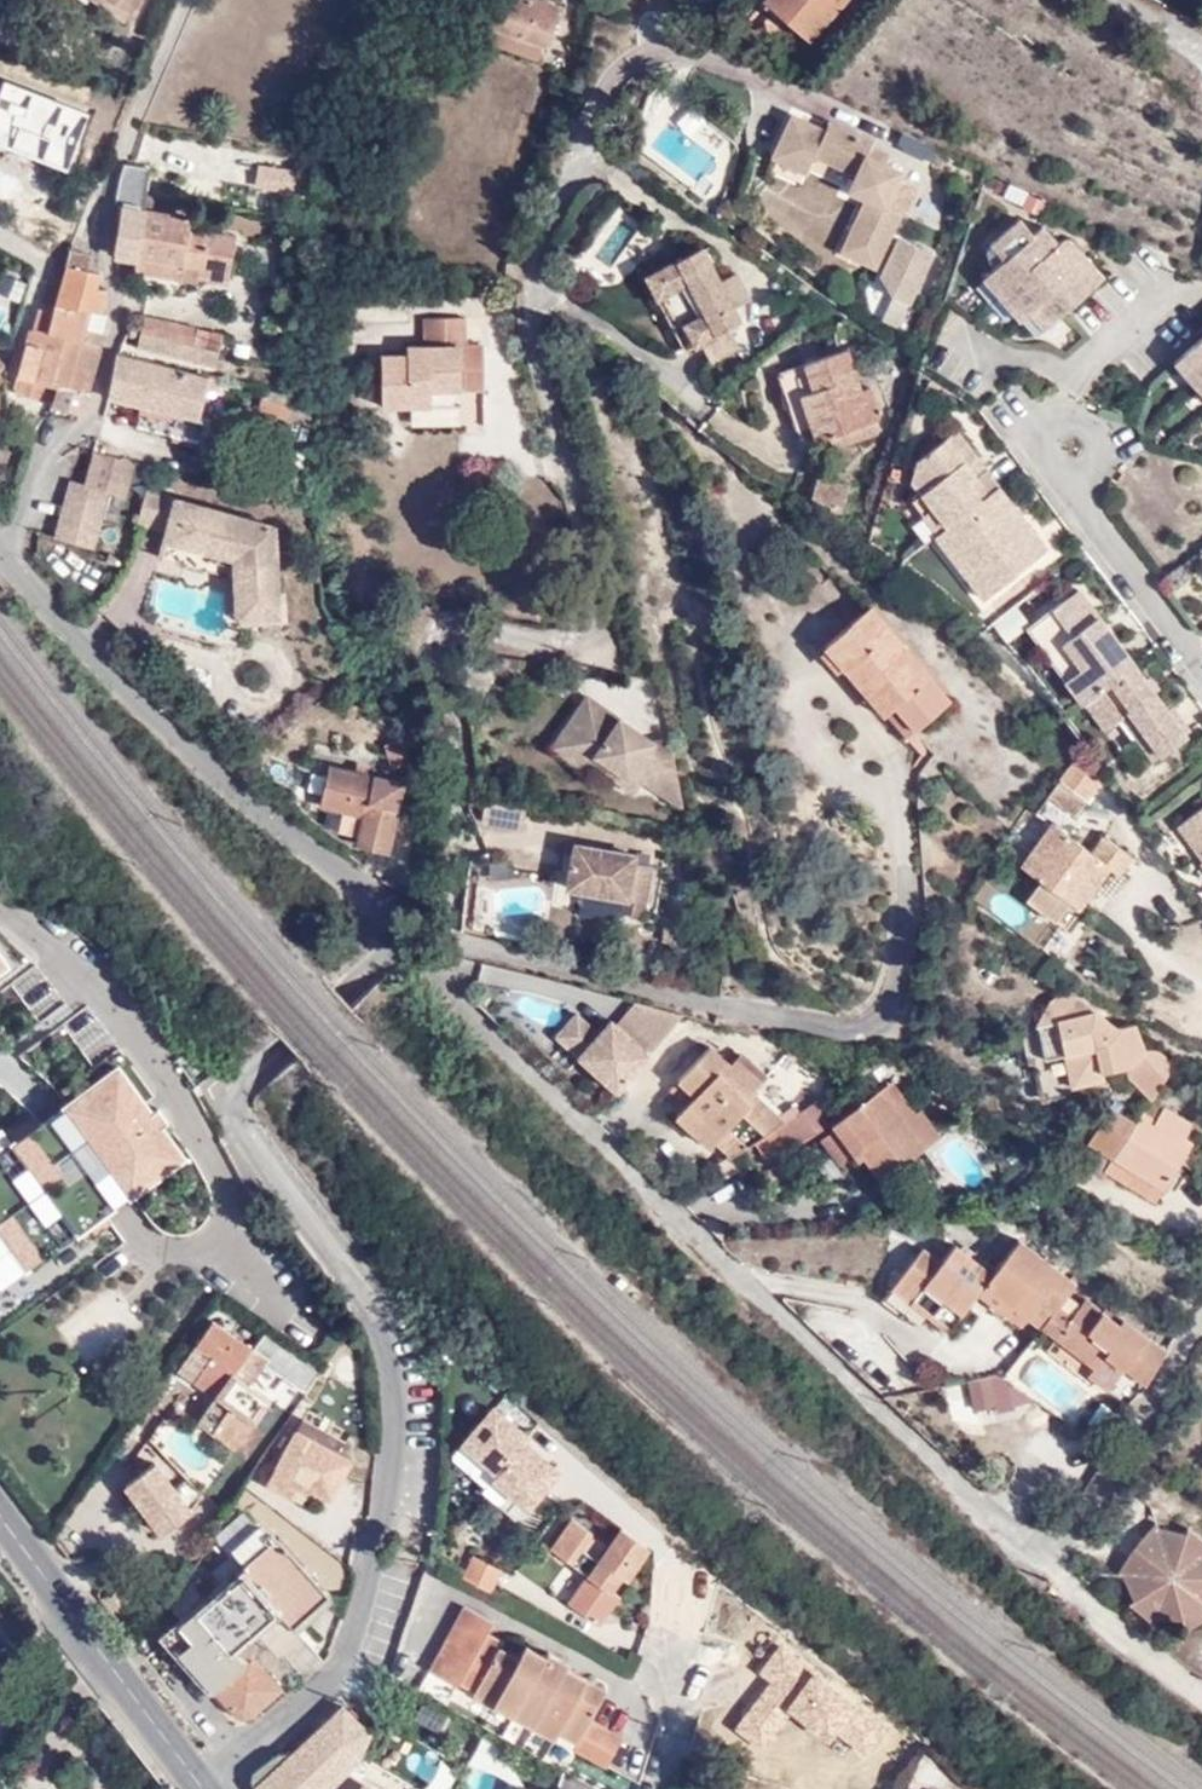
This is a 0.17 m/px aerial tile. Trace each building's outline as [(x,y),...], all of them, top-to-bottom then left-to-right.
[(100,1),(120,14),(130,0),(100,0),(100,1)] [(489,10),(530,27),(534,29),(546,0),(487,0),(484,8),(489,10)] [(791,23),(796,15),(780,0),(768,0),(791,23)] [(796,15),(791,23),(813,42),(851,0),(780,0),(796,15)] [(524,41),(530,27),(489,10),(484,25),(524,41)] [(831,129),(797,113),(774,155),(807,173),(816,158),(854,177),(839,205),(859,216),(841,250),(879,269),(921,188),(906,180),(911,169),(879,153),(882,141),(837,118),(831,129)] [(106,250),(125,255),(185,267),(218,275),(226,230),(194,224),(196,218),(183,215),(185,210),(136,200),(144,160),(116,153),(107,189),(114,190),(105,241),(106,250)] [(316,167),(273,161),(268,182),(311,190),(316,167)] [(1031,309),(1044,301),(1057,319),(1108,277),(1071,232),(1062,238),(1049,223),(1037,231),(1024,216),(995,239),(1007,257),(985,275),(1018,319),(1031,309)] [(64,288),(92,296),(95,285),(82,280),(86,260),(74,256),(77,241),(69,239),(71,230),(63,227),(54,248),(41,300),(59,305),(64,288)] [(931,259),(901,247),(886,276),(895,300),(911,306),(931,259)] [(699,340),(709,361),(735,348),(727,332),(725,327),(738,320),(730,305),(747,297),(736,276),(720,283),(702,250),(678,263),(677,261),(646,277),(657,298),(683,348),(699,340)] [(183,279),(185,267),(125,255),(123,268),(183,279)] [(0,293),(0,297),(19,302),(23,284),(4,279),(0,293)] [(59,305),(36,392),(71,400),(97,303),(91,301),(92,296),(64,288),(59,305)] [(9,385),(36,392),(59,305),(41,300),(39,307),(27,305),(23,326),(20,325),(9,367),(9,385)] [(1031,309),(1045,329),(1057,319),(1044,301),(1031,309)] [(133,323),(175,332),(197,337),(200,322),(164,314),(165,308),(137,303),(133,323)] [(172,345),(175,332),(133,323),(130,337),(172,345)] [(1186,348),(1201,368),(1201,335),(1186,348)] [(369,355),(377,410),(407,407),(406,393),(428,391),(428,382),(456,380),(450,337),(396,343),(397,352),(369,355)] [(198,361),(109,341),(100,385),(133,394),(127,416),(196,433),(201,407),(189,404),(198,361)] [(1186,348),(1169,362),(1201,402),(1201,368),(1186,348)] [(868,428),(845,352),(773,375),(796,449),(868,428)] [(201,407),(209,364),(198,361),(189,404),(201,407)] [(407,407),(459,402),(456,380),(428,382),(428,391),(406,393),(407,407)] [(284,421),(290,398),(264,391),(257,414),(284,421)] [(1008,531),(985,500),(1003,487),(960,428),(916,458),(910,482),(944,529),(935,536),(982,600),(1049,551),(1026,518),(1008,531)] [(115,479),(123,449),(83,438),(76,470),(59,468),(45,526),(84,533),(98,476),(115,479)] [(264,514),(135,478),(128,503),(153,510),(144,542),(220,563),(221,563),(221,551),(229,551),(229,604),(262,604),(264,514)] [(839,491),(810,479),(801,503),(831,514),(839,491)] [(1008,531),(1026,518),(1003,487),(985,500),(1008,531)] [(144,542),(153,510),(128,503),(115,534),(144,542)] [(221,563),(220,563),(219,603),(229,604),(229,551),(221,551),(221,563)] [(1188,736),(1081,591),(1029,630),(1063,677),(1060,679),(1100,733),(1123,716),(1156,759),(1188,736)] [(941,699),(862,606),(812,648),(874,720),(886,712),(903,731),(941,699)] [(1000,644),(1028,631),(1017,610),(990,624),(1000,644)] [(665,799),(663,779),(655,726),(632,729),(625,723),(572,683),(551,711),(565,722),(559,730),(577,746),(572,752),(605,779),(617,762),(665,799)] [(565,722),(551,711),(534,733),(566,759),(572,752),(577,746),(559,730),(565,722)] [(396,758),(391,728),(372,726),(377,758),(396,758)] [(1090,776),(1069,749),(1036,796),(1065,815),(1090,776)] [(373,837),(388,772),(316,754),(308,793),(329,799),(324,828),(373,837)] [(509,799),(468,792),(464,813),(506,821),(509,799)] [(1174,825),(1201,863),(1201,806),(1174,825)] [(1108,873),(1121,855),(1091,835),(1078,853),(1037,824),(1010,865),(1031,881),(1015,903),(1045,923),(1060,901),(1063,903),(1073,889),(1079,893),(1097,866),(1108,873)] [(617,845),(557,832),(548,876),(606,888),(604,903),(627,908),(637,860),(615,856),(617,845)] [(638,1040),(673,1000),(625,989),(607,1012),(638,1040)] [(1138,1047),(1130,1023),(1117,1025),(1104,1042),(1091,1045),(1083,1009),(1073,1011),(1050,992),(1046,998),(1033,1021),(1016,1024),(1023,1055),(1031,1054),(1039,1088),(1066,1083),(1098,1076),(1096,1068),(1123,1062),(1119,1067),(1146,1095),(1156,1082),(1161,1073),(1164,1067),(1164,1064),(1163,1061),(1161,1056),(1160,1053),(1159,1051),(1157,1049),(1154,1048),(1150,1047),(1143,1046),(1138,1047)] [(546,1023),(569,1044),(589,1020),(566,1000),(546,1023)] [(607,1012),(601,1007),(589,1020),(569,1044),(606,1077),(638,1040),(607,1012)] [(700,1032),(668,1066),(685,1081),(677,1090),(712,1121),(718,1115),(737,1131),(774,1108),(758,1093),(754,1098),(739,1083),(753,1068),(726,1043),(720,1050),(700,1032)] [(107,1063),(55,1101),(47,1107),(28,1121),(22,1111),(0,1128),(0,1137),(2,1140),(0,1141),(0,1245),(15,1266),(67,1228),(73,1237),(99,1218),(92,1209),(120,1189),(170,1152),(149,1122),(156,1118),(151,1111),(146,1104),(134,1112),(132,1110),(123,1098),(129,1094),(107,1063)] [(824,1111),(823,1111),(863,1173),(915,1140),(875,1078),(824,1111)] [(810,1086),(774,1108),(789,1132),(823,1111),(824,1111),(810,1086)] [(1174,1133),(1140,1112),(1145,1104),(1137,1100),(1124,1122),(1097,1106),(1077,1139),(1106,1156),(1157,1186),(1184,1140),(1174,1133)] [(1156,1104),(1153,1109),(1145,1104),(1140,1112),(1174,1133),(1182,1121),(1156,1104)] [(1098,1171),(1149,1201),(1157,1186),(1106,1156),(1098,1171)] [(988,1295),(1033,1327),(1105,1374),(1113,1365),(1132,1377),(1149,1389),(1171,1356),(1112,1313),(1106,1319),(1091,1309),(1078,1327),(1063,1316),(1080,1291),(1021,1250),(995,1287),(988,1295)] [(988,1295),(995,1287),(956,1259),(944,1276),(925,1264),(899,1305),(953,1344),(982,1304),(988,1295)] [(982,1304),(1027,1336),(1033,1327),(988,1295),(982,1304)] [(215,1324),(211,1321),(192,1346),(205,1355),(186,1381),(215,1401),(229,1412),(212,1436),(236,1454),(271,1405),(246,1389),(253,1377),(238,1366),(249,1350),(228,1335),(236,1324),(223,1315),(215,1324)] [(1004,1376),(1069,1428),(1095,1395),(1030,1343),(1004,1376)] [(205,1355),(192,1346),(173,1371),(186,1381),(205,1355)] [(1113,1365),(1105,1374),(1098,1385),(1117,1398),(1132,1377),(1113,1365)] [(990,1379),(967,1384),(972,1409),(996,1404),(990,1379)] [(993,1391),(996,1404),(1012,1402),(1010,1388),(993,1391)] [(229,1412),(215,1401),(197,1426),(212,1436),(229,1412)] [(505,1405),(485,1404),(484,1434),(504,1434),(505,1405)] [(351,1433),(310,1411),(271,1482),(297,1495),(306,1500),(313,1489),(330,1499),(356,1450),(346,1445),(351,1433)] [(155,1458),(121,1484),(158,1533),(192,1508),(155,1458)] [(297,1495),(271,1482),(264,1495),(290,1508),(297,1495)] [(1190,1522),(1182,1527),(1152,1524),(1120,1566),(1133,1606),(1150,1620),(1178,1616),(1190,1626),(1201,1619),(1201,1531),(1190,1522)] [(594,1541),(569,1523),(549,1553),(572,1570),(573,1568),(581,1558),(594,1541)] [(260,1529),(233,1551),(245,1567),(272,1543),(260,1529)] [(649,1554),(619,1532),(594,1567),(585,1578),(612,1597),(624,1581),(627,1585),(649,1554)] [(325,1593),(276,1540),(272,1543),(245,1567),(243,1568),(293,1624),(325,1593)] [(503,1570),(473,1554),(462,1577),(492,1592),(503,1570)] [(581,1558),(573,1568),(585,1578),(594,1567),(581,1558)] [(279,1685),(293,1674),(300,1682),(303,1680),(314,1672),(324,1663),(293,1624),(243,1568),(167,1635),(242,1724),(282,1688),(279,1685)] [(612,1597),(585,1578),(574,1592),(606,1614),(615,1600),(612,1597)] [(492,1623),(464,1608),(430,1670),(469,1691),(467,1695),(491,1708),(492,1704),(546,1734),(548,1732),(576,1749),(573,1752),(607,1772),(625,1741),(592,1722),(608,1693),(569,1670),(571,1666),(547,1653),(545,1658),(526,1647),(519,1659),(499,1648),(503,1642),(486,1632),(492,1623)] [(424,1700),(413,1695),(408,1706),(418,1712),(424,1700)] [(251,1780),(250,1787),(251,1788),(330,1788),(356,1758),(367,1729),(358,1724),(338,1704),(287,1756),(285,1754),(277,1757),(273,1761),(272,1760),(251,1780)] [(395,1777),(415,1788),(430,1788),(449,1758),(418,1739),(395,1777)] [(367,1785),(353,1772),(337,1788),(363,1788),(367,1785)]
